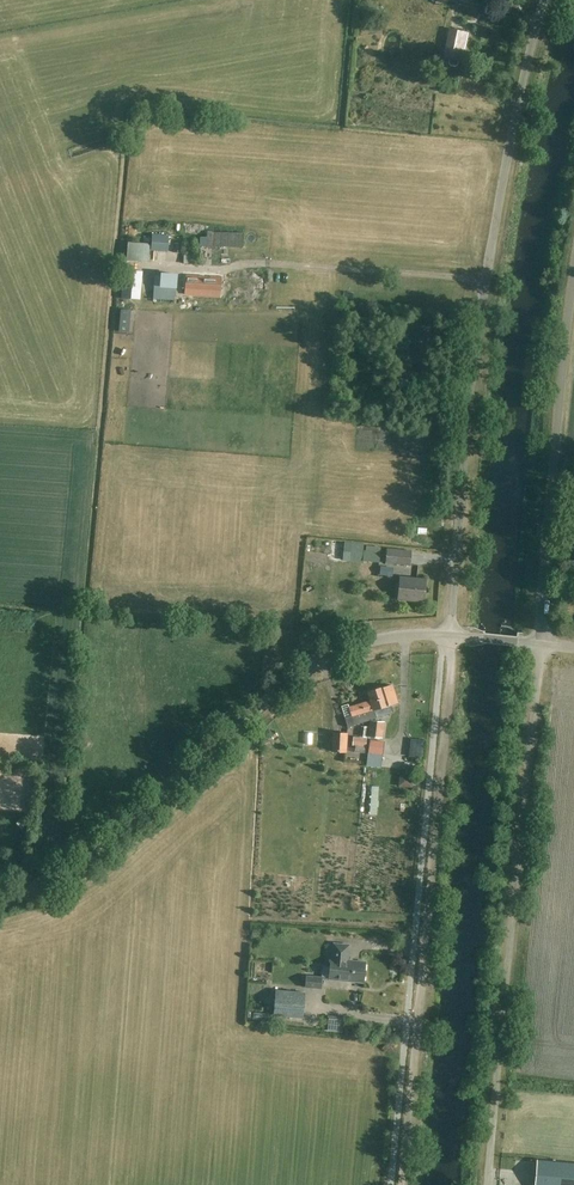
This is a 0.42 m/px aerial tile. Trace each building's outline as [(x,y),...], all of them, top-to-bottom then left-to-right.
[(456,65),(457,61),(458,61),(460,53),(463,54),(467,34),(449,30),(443,57),(449,59),(448,64),(450,66),(454,67),(456,65)] [(151,235),(150,251),(167,252),(168,232),(161,231),(161,236),(151,235)] [(129,260),(147,262),(149,247),(130,245),(129,260)] [(198,256),(183,255),(183,264),(198,265),(198,256)] [(139,300),(141,272),(124,271),(123,281),(117,281),(116,299),(139,300)] [(174,300),(176,274),(161,273),(161,276),(154,276),(153,299),(174,300)] [(219,297),(221,279),(186,276),(185,295),(219,297)] [(361,547),(360,565),(376,566),(377,548),(361,547)] [(411,551),(387,549),(386,563),(410,565),(411,551)] [(423,602),(425,580),(399,577),(397,600),(423,602)] [(372,700),(375,710),(387,706),(396,703),(391,686),(382,688),(367,692),(370,701),(372,700)] [(373,710),(375,710),(372,700),(370,701),(348,708),(351,716),(344,718),(347,727),(354,725),(354,724),(369,720),(376,718),(373,710)] [(383,722),(369,720),(367,737),(381,738),(383,722)] [(353,736),(353,739),(352,745),(365,746),(368,727),(361,726),(360,737),(353,736)] [(346,752),(347,734),(332,733),(331,751),(346,752)] [(275,747),(291,745),(290,737),(274,739),(275,747)] [(370,739),(368,750),(367,765),(381,766),(383,740),(370,739)] [(404,772),(403,782),(413,783),(414,773),(404,772)] [(363,982),(365,962),(347,960),(348,945),(333,943),(332,959),(330,959),(328,979),(363,982)] [(306,976),(305,987),(321,988),(322,977),(306,976)] [(274,1015),(302,1018),(305,993),(276,990),(274,1015)] [(262,1020),(263,1013),(250,1011),(249,1018),(262,1020)] [(324,1018),(324,1030),(339,1030),(339,1018),(324,1018)] [(537,1160),(535,1184),(573,1184),(573,1164),(537,1160)]
